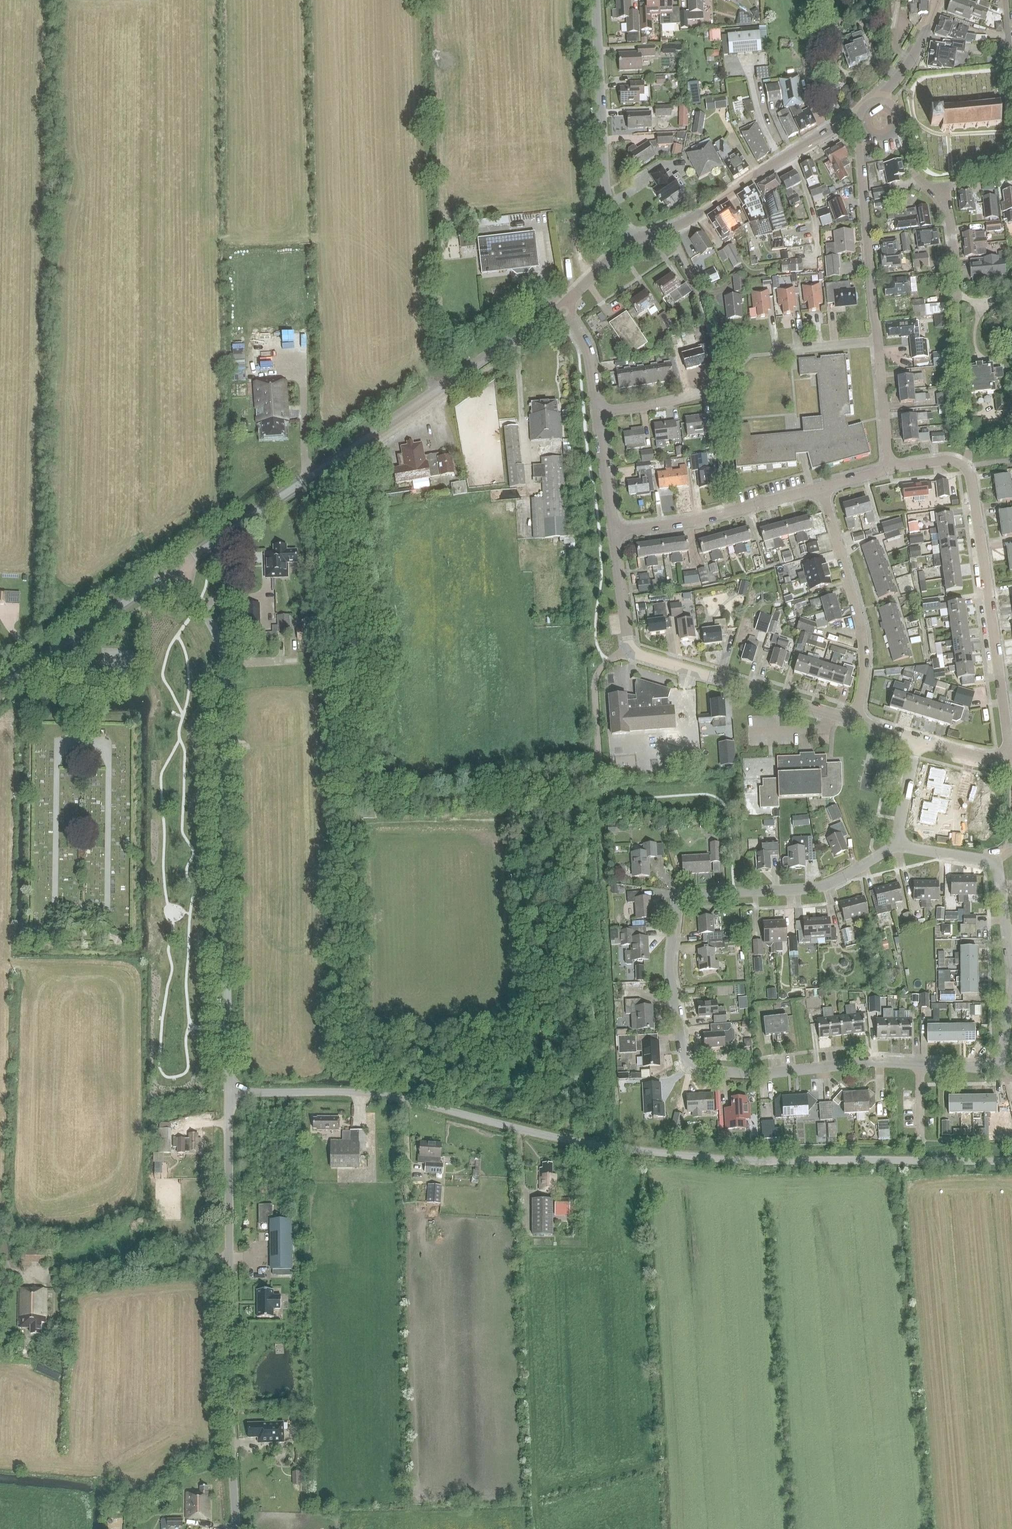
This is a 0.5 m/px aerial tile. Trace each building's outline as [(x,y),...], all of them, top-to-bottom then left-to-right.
[(638,24),(638,12),(630,13),(630,0),(616,0),(617,10),(615,11),(615,19),(629,18),(629,32),(634,32),(638,32),(638,24)] [(660,14),(659,0),(646,0),(647,9),(641,9),(640,4),(641,30),(652,30),(651,15),(660,14)] [(660,14),(660,25),(680,24),(680,23),(679,13),(679,8),(672,8),(671,0),(659,0),(660,14)] [(687,13),(687,20),(703,19),(703,12),(702,4),(704,3),(704,0),(688,0),(689,13),(687,13)] [(928,0),(908,0),(908,1),(914,1),(914,5),(917,4),(918,14),(928,13),(928,0)] [(947,12),(968,20),(970,15),(984,20),(988,10),(974,5),(974,4),(962,0),(951,0),(947,12)] [(680,13),(679,13),(680,23),(680,29),(688,28),(687,20),(687,13),(687,12),(680,13)] [(956,38),(964,40),(969,28),(952,22),(940,18),(934,35),(946,39),(946,37),(955,40),(956,38)] [(711,29),(711,41),(723,41),(722,29),(711,29)] [(728,35),(729,55),(761,52),(759,32),(728,35)] [(867,60),(869,56),(861,33),(854,35),(854,33),(851,34),(851,36),(846,38),(848,46),(842,48),(848,68),(858,65),(857,63),(867,60)] [(956,51),(964,52),(965,42),(951,41),(951,42),(943,41),(942,46),(930,44),(927,67),(941,70),(941,68),(951,69),(953,67),(956,51)] [(641,57),(654,57),(654,46),(638,47),(638,53),(619,54),(619,71),(641,70),(641,57)] [(798,106),(803,105),(798,76),(779,80),(784,108),(788,107),(793,116),(792,117),(800,132),(816,124),(808,109),(801,112),(798,106)] [(665,85),(665,77),(656,77),(656,85),(665,85)] [(643,88),(643,82),(630,82),(630,88),(620,89),(621,103),(649,102),(648,88),(643,88)] [(765,86),(768,103),(781,101),(778,84),(765,86)] [(698,88),(687,90),(689,106),(700,104),(698,88)] [(727,108),(725,97),(714,98),(715,110),(727,108)] [(752,100),(745,102),(749,111),(755,109),(752,100)] [(1000,122),(999,105),(1001,103),(1000,102),(999,103),(987,104),(987,102),(985,103),(985,104),(976,105),(976,104),(974,104),(974,106),(964,107),(964,105),(963,105),(963,107),(952,108),(952,106),(951,106),(951,108),(941,109),(940,107),(939,108),(940,110),(940,113),(929,114),(930,126),(942,125),(942,128),(941,129),(942,130),(943,129),(952,128),(952,130),(954,130),(953,128),(964,127),(964,129),(966,129),(965,127),(976,126),(976,128),(977,128),(977,126),(987,125),(987,127),(988,127),(988,125),(1000,124),(1001,125),(1002,124),(1000,122)] [(670,106),(655,107),(656,117),(671,116),(670,106)] [(786,109),(779,113),(782,118),(779,119),(788,138),(798,133),(789,114),(786,109)] [(627,114),(628,129),(651,128),(650,113),(627,114)] [(705,115),(695,113),(693,134),(702,135),(705,115)] [(769,152),(762,139),(764,138),(756,122),(740,130),(757,162),(767,156),(766,154),(770,153),(769,152)] [(677,132),(676,139),(684,141),(685,134),(677,132)] [(657,134),(658,145),(673,145),(673,134),(657,134)] [(709,142),(686,154),(699,178),(722,166),(709,142)] [(647,143),(638,149),(636,146),(632,146),(628,149),(628,152),(630,154),(628,155),(635,166),(643,161),(644,163),(656,156),(647,143)] [(673,152),(682,155),(684,145),(676,143),(673,152)] [(843,169),(849,165),(845,157),(847,156),(841,144),(831,150),(829,149),(827,151),(826,152),(825,153),(840,181),(847,177),(843,169)] [(724,162),(723,163),(733,178),(748,168),(738,153),(733,157),(727,148),(718,154),(724,162)] [(879,172),(884,170),(887,184),(899,182),(898,176),(903,175),(900,160),(883,164),(877,165),(879,172)] [(814,161),(802,165),(812,198),(822,194),(821,192),(820,187),(817,177),(819,177),(814,161)] [(660,201),(662,202),(672,195),(673,197),(678,193),(677,192),(679,190),(671,178),(669,179),(662,168),(651,175),(658,187),(653,190),(658,198),(657,198),(659,200),(660,201)] [(794,172),(780,180),(785,189),(782,190),(787,199),(790,207),(800,202),(796,195),(794,196),(791,189),(800,183),(794,172)] [(758,185),(757,186),(760,192),(759,192),(765,205),(764,205),(773,232),(787,228),(777,189),(780,188),(776,175),(775,175),(762,183),(760,182),(758,184),(758,185)] [(766,220),(768,220),(763,205),(762,205),(759,197),(754,186),(737,197),(743,208),(742,208),(749,223),(758,221),(758,223),(766,220)] [(872,190),(875,200),(891,197),(888,187),(872,190)] [(1007,222),(1011,222),(1011,190),(1003,191),(1004,202),(1002,202),(1003,212),(1006,211),(1006,214),(1004,215),(1004,220),(1003,220),(1003,221),(1007,220),(1007,222)] [(968,210),(968,212),(975,211),(974,198),(972,199),(971,191),(958,193),(960,210),(968,210)] [(983,197),(985,218),(997,217),(995,196),(983,197)] [(848,217),(841,198),(828,203),(835,221),(848,217)] [(890,199),(879,201),(880,207),(891,205),(890,199)] [(730,235),(744,226),(738,213),(736,214),(729,203),(716,211),(723,223),(722,223),(730,235)] [(905,209),(894,210),(896,229),(918,226),(919,227),(930,225),(927,207),(905,210),(905,209)] [(827,208),(817,212),(819,219),(822,226),(832,222),(830,215),(827,208)] [(730,235),(722,223),(723,223),(716,211),(707,217),(722,240),(724,239),(727,242),(733,238),(730,235)] [(509,217),(510,226),(524,224),(523,215),(509,217)] [(986,223),(987,232),(1001,231),(1000,221),(986,223)] [(924,232),(916,233),(918,248),(938,245),(936,230),(924,231),(924,232)] [(835,244),(825,245),(826,255),(827,258),(825,258),(827,278),(839,277),(838,269),(839,269),(838,257),(837,257),(836,255),(854,253),(852,231),(834,233),(835,244)] [(478,239),(482,273),(481,273),(481,274),(487,273),(487,274),(489,274),(489,273),(499,272),(499,271),(512,269),(513,270),(517,273),(519,270),(523,269),(527,272),(530,268),(530,267),(537,266),(537,268),(539,267),(539,266),(538,266),(534,232),(533,232),(533,233),(489,239),(489,234),(478,235),(479,239),(478,239)] [(962,234),(964,246),(987,244),(986,239),(984,239),(984,232),(962,234)] [(691,240),(701,256),(712,249),(702,233),(691,240)] [(901,235),(903,252),(911,251),(909,233),(901,235)] [(892,265),(892,267),(901,266),(900,252),(897,253),(896,240),(881,241),(882,250),(883,250),(883,254),(881,254),(882,266),(892,265)] [(964,246),(965,257),(986,255),(985,249),(987,249),(987,244),(964,246)] [(724,250),(733,268),(741,264),(732,245),(724,250)] [(912,255),(914,268),(929,266),(927,254),(912,255)] [(983,258),(984,259),(970,260),(971,265),(969,265),(970,278),(972,278),(972,283),(986,282),(1000,281),(999,276),(1006,275),(1004,262),(998,262),(998,257),(983,258)] [(789,260),(790,273),(802,272),(801,259),(789,260)] [(733,276),(735,292),(747,291),(745,275),(745,274),(745,271),(738,272),(738,275),(733,276)] [(705,273),(699,276),(704,287),(719,280),(716,273),(707,277),(705,273)] [(665,298),(669,295),(675,304),(691,292),(686,284),(680,287),(672,275),(656,285),(665,298)] [(909,277),(907,277),(888,279),(890,287),(884,288),(885,296),(896,294),(896,296),(912,295),(909,277)] [(808,311),(819,310),(818,303),(821,302),(819,284),(802,286),(804,303),(808,302),(809,311),(808,311)] [(783,314),(794,313),(793,313),(792,306),(796,305),(794,287),(777,289),(779,306),(782,305),(783,314)] [(835,291),(836,307),(855,305),(853,289),(835,291)] [(757,317),(758,317),(768,316),(767,309),(770,308),(768,291),(751,292),(753,309),(757,308),(758,317),(757,317)] [(633,308),(629,310),(635,318),(654,305),(646,292),(630,303),(633,308)] [(739,305),(741,305),(741,296),(725,298),(727,320),(740,319),(739,305)] [(913,314),(925,313),(924,300),(912,301),(913,314)] [(635,318),(629,310),(609,324),(630,355),(647,344),(631,320),(635,318)] [(659,316),(668,329),(674,325),(665,311),(659,316)] [(947,327),(947,314),(937,314),(937,327),(947,327)] [(928,357),(927,349),(926,341),(919,341),(917,321),(892,324),(892,326),(888,327),(889,336),(900,335),(900,338),(910,337),(910,342),(912,359),(928,357)] [(670,336),(674,349),(683,347),(679,333),(670,336)] [(683,356),(687,370),(704,365),(700,351),(683,356)] [(932,354),(933,368),(949,366),(947,352),(932,354)] [(781,467),(781,464),(788,464),(788,467),(796,466),(796,463),(797,463),(796,451),(806,449),(812,470),(870,454),(862,423),(847,427),(844,416),(850,416),(850,415),(854,414),(853,406),(850,406),(849,400),(852,400),(852,391),(848,392),(848,385),(851,385),(850,376),(847,377),(846,370),(850,370),(849,361),(846,362),(845,355),(820,357),(820,359),(816,360),(816,358),(798,359),(800,376),(817,375),(821,417),(802,419),(803,432),(750,437),(749,424),(732,425),(736,468),(743,468),(743,471),(751,470),(751,467),(758,466),(758,469),(766,469),(766,465),(773,465),(773,468),(781,467)] [(659,383),(673,381),(670,364),(670,361),(664,362),(664,365),(657,366),(659,383)] [(651,367),(643,368),(646,385),(659,383),(657,366),(656,363),(650,364),(651,367)] [(637,369),(630,370),(633,387),(646,385),(643,368),(643,365),(637,366),(637,369)] [(993,379),(1003,378),(1002,369),(992,370),(991,365),(965,368),(968,395),(994,392),(993,379)] [(633,387),(630,370),(630,367),(624,368),(624,371),(617,372),(619,389),(633,387)] [(898,378),(899,390),(913,389),(912,382),(924,381),(923,374),(911,376),(911,377),(898,378)] [(284,426),(289,426),(286,381),(255,383),(257,425),(262,425),(263,439),(285,438),(284,426)] [(913,389),(899,390),(900,403),(914,402),(914,403),(925,402),(925,400),(930,400),(929,395),(914,396),(913,389)] [(950,406),(949,393),(937,394),(938,407),(950,406)] [(994,395),(996,413),(1007,411),(1005,393),(994,395)] [(529,415),(530,441),(561,440),(560,414),(557,414),(557,402),(531,403),(532,415),(529,415)] [(901,417),(903,430),(917,428),(916,422),(927,421),(926,414),(915,415),(915,416),(901,417)] [(685,418),(687,436),(709,433),(707,416),(685,418)] [(653,424),(656,442),(678,439),(675,422),(653,424)] [(507,467),(521,466),(517,426),(504,427),(507,467)] [(624,433),(625,446),(626,446),(627,450),(645,448),(644,444),(645,443),(643,428),(634,429),(635,431),(624,433)] [(917,428),(903,430),(904,442),(917,441),(917,442),(929,441),(928,430),(922,431),(922,435),(917,435),(917,428)] [(931,434),(932,443),(944,442),(943,433),(931,434)] [(430,478),(441,476),(454,474),(451,456),(439,459),(438,455),(424,457),(421,444),(413,445),(412,442),(407,443),(408,446),(401,447),(405,467),(394,469),(396,484),(430,478)] [(684,456),(683,447),(675,448),(676,457),(684,456)] [(652,450),(640,451),(642,463),(654,461),(652,450)] [(562,457),(541,458),(542,465),(533,465),(534,478),(542,478),(546,538),(566,537),(562,457)] [(674,487),(672,473),(670,460),(664,460),(666,472),(657,473),(659,489),(674,487)] [(698,471),(700,488),(715,486),(713,469),(708,470),(707,462),(698,463),(699,471),(698,471)] [(638,471),(639,480),(628,481),(629,495),(640,493),(641,496),(649,495),(647,479),(645,470),(651,470),(651,463),(636,465),(637,472),(638,471)] [(680,472),(672,473),(674,487),(688,486),(686,465),(679,466),(680,472)] [(1009,476),(994,478),(996,490),(1011,488),(1011,482),(1010,483),(1009,476)] [(935,482),(937,499),(950,497),(948,481),(935,482)] [(451,484),(453,496),(467,494),(465,482),(451,484)] [(931,483),(926,483),(902,486),(904,498),(929,495),(928,491),(932,490),(931,483)] [(1011,488),(996,490),(998,502),(1011,500),(1011,498),(1011,494),(1011,488)] [(412,495),(411,489),(386,492),(387,499),(412,495)] [(867,499),(855,502),(859,516),(865,514),(868,525),(875,523),(872,512),(871,512),(867,499)] [(852,518),(859,516),(855,502),(843,505),(847,519),(845,519),(848,530),(855,528),(852,518)] [(1011,524),(1011,511),(999,513),(1001,525),(1011,524)] [(935,516),(937,529),(954,527),(952,514),(935,516)] [(809,517),(796,520),(803,542),(808,541),(806,534),(804,534),(804,532),(812,529),(809,517)] [(900,518),(881,524),(884,534),(885,534),(898,530),(903,529),(900,518)] [(798,544),(803,542),(796,520),(785,523),(788,536),(796,534),(797,536),(796,537),(798,544)] [(917,522),(908,523),(910,533),(918,532),(917,522)] [(785,523),(772,527),(779,549),(784,548),(782,540),(780,541),(780,538),(788,536),(785,523)] [(1002,537),(1011,536),(1011,524),(1001,525),(1002,537)] [(774,550),(779,549),(772,527),(760,530),(764,542),(773,540),(773,543),(772,543),(774,550)] [(955,539),(954,527),(937,529),(929,530),(930,536),(938,535),(939,541),(955,539)] [(736,531),(741,554),(746,553),(746,552),(750,551),(749,544),(744,546),(744,545),(743,546),(742,543),(751,541),(748,528),(736,531)] [(736,531),(723,535),(727,547),(735,545),(736,548),(734,548),(736,555),(741,554),(736,531)] [(852,536),(854,543),(865,540),(863,533),(852,536)] [(723,535),(711,538),(717,560),(722,559),(720,552),(719,552),(718,550),(727,547),(723,535)] [(922,538),(918,539),(917,535),(909,536),(910,545),(923,543),(922,538)] [(712,562),(717,560),(711,538),(699,541),(702,554),(711,552),(712,554),(710,554),(712,562)] [(676,555),(677,563),(682,563),(681,555),(680,555),(679,553),(688,552),(686,539),(674,540),(676,555)] [(939,541),(932,542),(932,548),(940,547),(941,554),(957,552),(955,539),(939,541)] [(677,563),(676,555),(674,540),(661,542),(663,555),(672,554),(672,556),(671,557),(672,564),(677,563)] [(805,545),(807,552),(808,554),(823,549),(821,541),(805,545)] [(661,542),(649,544),(652,567),(657,566),(656,558),(655,559),(655,556),(663,555),(661,542)] [(878,542),(862,547),(866,560),(882,555),(883,556),(885,555),(883,549),(880,549),(878,542)] [(647,567),(652,567),(649,544),(637,545),(638,558),(647,557),(648,560),(646,560),(647,567)] [(286,551),(286,545),(274,546),(274,553),(265,553),(266,578),(288,577),(287,563),(297,563),(297,551),(286,551)] [(910,549),(911,557),(921,555),(920,547),(910,549)] [(781,554),(782,557),(784,563),(793,561),(790,551),(781,554)] [(957,552),(941,554),(933,555),(934,560),(935,567),(942,566),(959,564),(957,552)] [(885,562),(883,556),(882,555),(866,560),(870,573),(886,568),(887,569),(889,568),(887,561),(885,562)] [(753,560),(756,571),(764,569),(761,558),(753,560)] [(797,574),(799,580),(828,572),(825,560),(802,566),(804,572),(797,574)] [(716,564),(709,566),(711,574),(719,572),(716,564)] [(942,566),(944,579),(961,577),(959,564),(942,566)] [(698,570),(701,584),(708,582),(705,568),(698,570)] [(870,573),(870,574),(874,586),(891,580),(891,582),(893,581),(891,574),(889,575),(887,569),(886,568),(870,573)] [(683,573),(685,585),(699,583),(697,571),(683,573)] [(809,590),(831,584),(828,572),(799,580),(800,586),(807,584),(809,590)] [(962,590),(961,577),(944,579),(946,592),(962,590)] [(639,592),(653,590),(652,580),(638,582),(639,592)] [(891,582),(891,580),(874,586),(879,599),(894,593),(895,594),(898,593),(895,587),(893,587),(891,582)] [(741,581),(739,589),(748,591),(750,583),(741,581)] [(649,596),(650,603),(664,601),(664,602),(669,601),(668,594),(654,596),(654,595),(649,596)] [(822,606),(824,612),(838,609),(835,596),(821,600),(821,599),(810,602),(812,609),(822,606)] [(791,603),(793,610),(806,606),(804,599),(791,603)] [(964,602),(940,605),(939,599),(922,602),(923,611),(940,608),(940,611),(948,609),(949,616),(966,614),(964,602)] [(260,604),(244,604),(244,625),(261,625),(260,604)] [(664,619),(667,619),(665,604),(653,605),(654,612),(657,611),(658,620),(648,621),(649,634),(666,632),(664,619)] [(678,622),(680,640),(694,638),(692,620),(682,621),(682,616),(680,604),(670,605),(672,617),(678,617),(678,622)] [(899,618),(899,620),(902,619),(900,612),(897,613),(895,605),(879,610),(882,623),(899,618)] [(841,621),(838,609),(824,612),(826,619),(815,622),(816,625),(817,628),(828,625),(828,624),(841,621)] [(777,623),(780,613),(774,611),(771,621),(777,623)] [(760,613),(755,631),(767,634),(772,617),(760,613)] [(951,629),(967,627),(966,614),(949,616),(942,617),(943,623),(950,622),(951,629)] [(291,631),(290,615),(277,616),(278,632),(291,631)] [(800,618),(796,628),(812,635),(816,625),(800,618)] [(901,626),(899,620),(899,618),(882,623),(886,636),(902,631),(903,633),(905,632),(903,625),(901,626)] [(720,636),(727,635),(725,619),(714,621),(715,629),(702,631),(704,645),(721,643),(720,636)] [(768,633),(774,635),(778,623),(777,623),(771,621),(768,633)] [(951,629),(952,642),(969,639),(967,627),(951,629)] [(308,639),(307,628),(297,629),(297,640),(308,639)] [(904,639),(903,633),(902,631),(886,636),(889,649),(906,644),(906,645),(909,645),(907,638),(904,639)] [(808,636),(801,634),(797,644),(805,647),(806,644),(815,647),(817,642),(816,642),(817,637),(808,635),(808,636)] [(787,648),(789,642),(779,639),(777,645),(778,645),(776,650),(774,650),(769,665),(782,669),(786,653),(784,653),(786,648),(787,648)] [(952,642),(946,643),(946,648),(953,647),(954,654),(971,652),(969,639),(952,642)] [(744,652),(741,660),(752,664),(758,643),(748,640),(746,646),(745,646),(745,647),(742,646),(741,647),(740,650),(741,651),(744,652)] [(826,645),(817,642),(815,647),(825,650),(826,645)] [(909,658),(912,658),(910,651),(908,651),(906,645),(906,644),(889,649),(893,662),(909,657),(909,658)] [(839,655),(841,649),(831,646),(830,652),(839,655)] [(948,661),(955,660),(956,667),(972,664),(971,652),(954,654),(947,655),(948,661)] [(807,659),(799,657),(794,673),(806,676),(811,660),(813,655),(808,654),(807,659)] [(931,660),(932,661),(933,670),(940,669),(938,659),(931,660)] [(823,664),(811,660),(806,676),(818,680),(823,664)] [(818,680),(830,684),(835,668),(837,661),(832,660),(830,666),(823,664),(818,680)] [(973,677),(974,677),(972,664),(956,667),(949,668),(949,673),(956,672),(957,679),(961,679),(962,686),(974,684),(973,677)] [(835,668),(830,684),(843,688),(843,686),(850,688),(853,678),(851,678),(854,668),(844,665),(842,670),(835,668)] [(913,674),(904,671),(902,677),(912,680),(912,679),(913,674)] [(675,728),(673,707),(668,708),(668,700),(670,691),(678,690),(670,690),(630,678),(630,679),(636,681),(635,685),(636,696),(631,697),(631,696),(626,697),(626,695),(609,696),(612,735),(628,734),(628,732),(675,728)] [(926,684),(936,687),(937,682),(928,679),(926,684)] [(937,682),(936,687),(945,690),(947,684),(937,682)] [(956,693),(954,702),(970,707),(974,693),(952,686),(951,691),(956,693)] [(894,692),(889,708),(902,712),(907,696),(909,689),(904,687),(902,694),(894,692)] [(907,696),(902,712),(914,715),(919,699),(921,693),(915,691),(913,698),(907,696)] [(928,693),(925,701),(919,699),(914,715),(926,719),(931,703),(933,695),(928,693)] [(931,703),(926,719),(938,723),(943,707),(945,699),(940,697),(937,705),(931,703)] [(698,716),(699,723),(712,722),(712,726),(725,725),(723,701),(711,702),(712,715),(698,716)] [(943,707),(938,723),(950,726),(952,721),(956,722),(960,720),(964,708),(951,704),(949,709),(943,707)] [(950,730),(949,736),(960,738),(961,732),(950,730)] [(732,743),(720,744),(722,766),(734,765),(732,743)] [(777,757),(778,779),(762,780),(763,787),(759,787),(760,809),(779,808),(778,799),(821,797),(821,799),(830,799),(834,798),(837,796),(840,793),(841,790),(842,786),(841,763),(826,764),(826,756),(777,757)] [(928,781),(926,788),(934,790),(933,795),(948,799),(951,787),(943,785),(946,771),(930,768),(929,776),(928,776),(928,777),(928,780),(927,780),(927,781),(928,781)] [(935,825),(935,824),(938,812),(946,813),(948,801),(932,798),(931,804),(924,802),(923,802),(923,803),(920,821),(919,821),(919,822),(920,822),(934,825),(935,825)] [(827,809),(832,822),(842,818),(837,805),(827,809)] [(374,809),(354,809),(354,819),(374,819),(374,809)] [(795,825),(812,825),(811,814),(795,815),(795,825)] [(697,829),(712,829),(711,821),(696,821),(697,829)] [(841,838),(847,836),(841,823),(836,825),(830,828),(834,837),(828,839),(835,855),(846,851),(841,838)] [(607,824),(607,832),(616,832),(616,824),(607,824)] [(784,867),(789,867),(789,868),(805,868),(804,852),(812,852),(812,837),(793,838),(792,839),(792,848),(787,848),(788,858),(784,858),(782,860),(783,865),(784,867)] [(761,842),(762,854),(756,854),(757,870),(771,869),(770,856),(778,856),(777,846),(777,841),(761,842)] [(711,863),(720,862),(719,843),(710,843),(711,856),(708,856),(682,857),(682,858),(684,858),(685,874),(683,874),(709,873),(708,862),(711,861),(711,863)] [(648,858),(656,857),(655,844),(644,845),(644,853),(632,854),(633,877),(649,876),(648,858)] [(958,903),(963,903),(963,876),(951,876),(951,896),(958,896),(958,903)] [(975,877),(963,876),(963,903),(968,903),(968,896),(975,896),(975,877)] [(913,901),(921,901),(921,908),(926,908),(926,882),(914,881),(913,901)] [(938,882),(926,882),(926,908),(931,908),(931,901),(938,901),(938,882)] [(898,883),(886,886),(892,912),(897,911),(895,903),(902,902),(898,883)] [(888,913),(892,912),(886,886),(874,889),(876,899),(878,907),(886,906),(888,913)] [(635,903),(636,919),(652,918),(650,898),(642,898),(642,892),(627,893),(628,903),(635,903)] [(863,897),(852,900),(858,925),(863,924),(861,917),(868,915),(863,897)] [(880,913),(878,907),(876,899),(871,900),(874,914),(880,913)] [(854,927),(858,925),(852,900),(840,903),(845,921),(852,919),(854,927)] [(936,921),(943,921),(944,909),(937,908),(936,921)] [(902,915),(906,930),(914,928),(911,913),(902,915)] [(707,934),(707,942),(722,941),(722,932),(713,933),(711,917),(700,918),(701,934),(707,934)] [(736,920),(736,930),(745,930),(744,919),(736,920)] [(816,920),(817,938),(825,937),(826,942),(836,941),(835,929),(830,929),(829,919),(816,920)] [(810,938),(817,938),(816,920),(803,921),(803,922),(796,922),(796,931),(798,931),(799,943),(810,943),(810,938)] [(770,954),(776,953),(776,951),(774,922),(763,923),(764,943),(766,943),(767,945),(768,946),(770,947),(771,953),(770,953),(770,954)] [(785,922),(774,922),(776,951),(782,951),(781,942),(786,942),(785,922)] [(868,924),(871,936),(879,934),(876,922),(868,924)] [(953,933),(952,924),(944,924),(944,933),(953,933)] [(627,965),(633,965),(632,961),(649,960),(648,938),(638,938),(637,928),(621,929),(621,931),(620,931),(621,945),(631,945),(631,951),(625,952),(625,964),(627,965)] [(852,928),(847,929),(840,931),(844,943),(850,941),(855,940),(852,928)] [(788,937),(789,952),(797,952),(797,937),(788,937)] [(753,941),(754,956),(764,956),(763,946),(762,946),(762,940),(753,941)] [(940,940),(940,948),(956,948),(956,940),(940,940)] [(714,949),(723,949),(722,942),(707,943),(708,950),(698,950),(699,971),(719,970),(719,962),(715,962),(714,949)] [(878,952),(886,950),(884,942),(878,943),(876,943),(878,952)] [(862,955),(870,953),(868,944),(860,946),(862,955)] [(977,959),(977,947),(960,948),(960,953),(954,953),(954,960),(977,959)] [(756,957),(756,971),(764,971),(764,957),(756,957)] [(961,966),(961,971),(977,971),(977,959),(954,960),(955,966),(961,966)] [(961,983),(977,983),(977,971),(961,971),(961,978),(956,978),(956,983),(961,983)] [(977,995),(977,983),(961,983),(961,995),(977,995)] [(767,989),(768,1000),(777,1000),(776,989),(767,989)] [(940,991),(940,1001),(955,1001),(955,991),(940,991)] [(920,994),(921,1007),(929,1007),(929,994),(920,994)] [(741,1009),(750,1008),(749,996),(741,996),(741,1009)] [(869,998),(869,1013),(877,1013),(877,998),(869,998)] [(636,1014),(637,1030),(654,1029),(652,1006),(641,1007),(640,1000),(625,1000),(626,1014),(636,1014)] [(725,1008),(717,1008),(717,1002),(698,1003),(699,1017),(714,1016),(714,1023),(726,1022),(725,1008)] [(855,1005),(850,1006),(853,1034),(865,1033),(863,1014),(856,1015),(855,1005)] [(842,1036),(853,1034),(850,1006),(845,1006),(846,1016),(840,1017),(842,1036)] [(971,1007),(970,1006),(970,1016),(981,1016),(981,1006),(971,1007)] [(819,1038),(831,1037),(827,1008),(822,1009),(823,1018),(817,1019),(819,1038)] [(832,1008),(827,1008),(831,1037),(842,1036),(840,1017),(833,1017),(832,1008)] [(899,1019),(900,1019),(900,1038),(911,1038),(911,1019),(904,1019),(904,1009),(899,1009),(899,1019)] [(877,1038),(888,1038),(888,1010),(883,1010),(883,1019),(876,1019),(877,1038)] [(893,1010),(888,1010),(888,1038),(900,1038),(900,1019),(899,1019),(893,1019),(893,1010)] [(933,1011),(933,1021),(927,1021),(927,1043),(939,1043),(939,1026),(939,1010),(933,1011)] [(786,1016),(775,1017),(778,1043),(783,1042),(782,1034),(788,1034),(786,1016)] [(773,1043),(778,1043),(775,1017),(763,1019),(765,1036),(772,1035),(773,1043)] [(957,1026),(951,1026),(951,1042),(963,1042),(962,1026),(962,1022),(956,1022),(957,1026)] [(731,1024),(710,1025),(711,1033),(704,1033),(705,1049),(724,1047),(724,1042),(729,1042),(732,1039),(731,1024)] [(939,1026),(939,1043),(951,1042),(951,1026),(939,1026)] [(974,1026),(962,1026),(963,1042),(975,1042),(974,1026)] [(636,1049),(643,1048),(643,1067),(659,1066),(658,1042),(650,1042),(650,1035),(619,1037),(620,1053),(636,1052),(636,1049)] [(652,1069),(643,1070),(643,1077),(652,1077),(652,1069)] [(664,1117),(664,1104),(661,1104),(660,1084),(643,1085),(644,1114),(653,1114),(653,1118),(664,1117)] [(855,1093),(856,1114),(865,1113),(868,1110),(871,1109),(875,1105),(874,1095),(868,1090),(867,1092),(855,1093)] [(848,1114),(856,1114),(855,1093),(844,1093),(841,1091),(833,1101),(838,1106),(841,1102),(844,1102),(844,1111),(848,1114)] [(806,1096),(794,1096),(795,1117),(804,1117),(807,1113),(807,1111),(809,1111),(816,1104),(812,1101),(814,1099),(808,1093),(806,1096)] [(701,1112),(713,1111),(712,1094),(687,1095),(688,1113),(693,1112),(693,1118),(701,1117),(701,1112)] [(795,1117),(794,1096),(783,1097),(780,1095),(775,1101),(780,1106),(778,1108),(775,1111),(775,1118),(795,1117)] [(961,1114),(960,1097),(949,1097),(949,1114),(961,1114)] [(972,1097),(960,1097),(961,1114),(972,1113),(972,1097)] [(984,1113),(984,1097),(972,1097),(972,1113),(984,1113)] [(996,1097),(984,1097),(984,1113),(984,1119),(990,1119),(990,1113),(996,1113),(996,1097)] [(732,1099),(732,1109),(725,1109),(726,1129),(745,1128),(744,1120),(750,1119),(749,1105),(746,1105),(746,1098),(732,1099)] [(673,1125),(680,1127),(683,1116),(675,1114),(673,1125)] [(317,1130),(339,1130),(339,1117),(317,1117),(317,1119),(313,1119),(313,1129),(317,1129),(317,1130)] [(764,1139),(769,1138),(769,1139),(775,1138),(774,1121),(764,1122),(764,1139)] [(878,1139),(879,1139),(879,1141),(890,1140),(888,1121),(877,1121),(878,1139)] [(942,1121),(942,1136),(950,1136),(950,1121),(942,1121)] [(992,1129),(984,1129),(984,1135),(1008,1135),(1008,1121),(992,1121),(992,1129)] [(825,1124),(817,1125),(818,1139),(826,1138),(825,1124)] [(836,1137),(835,1124),(828,1124),(828,1138),(836,1137)] [(171,1153),(171,1129),(159,1129),(159,1153),(171,1153)] [(350,1141),(330,1141),(330,1168),(359,1168),(359,1152),(365,1151),(365,1131),(350,1131),(350,1141)] [(178,1147),(178,1152),(178,1153),(185,1153),(185,1152),(187,1152),(187,1153),(201,1153),(201,1139),(198,1139),(198,1134),(189,1134),(189,1139),(185,1139),(173,1139),(173,1147),(178,1147)] [(440,1164),(441,1144),(420,1142),(420,1156),(418,1156),(418,1163),(427,1164),(426,1173),(425,1173),(442,1174),(443,1165),(440,1164)] [(555,1190),(555,1175),(552,1175),(552,1164),(543,1164),(543,1168),(540,1168),(540,1190),(555,1190)] [(441,1204),(442,1186),(428,1185),(427,1204),(441,1204)] [(551,1235),(550,1200),(530,1200),(531,1235),(551,1235)] [(555,1209),(570,1209),(570,1208),(570,1200),(555,1200),(555,1209)] [(273,1216),(273,1205),(259,1205),(259,1224),(268,1223),(268,1216),(273,1216)] [(272,1220),(272,1270),(292,1269),(292,1220),(272,1220)] [(46,1243),(21,1244),(21,1256),(47,1256),(46,1243)] [(47,1289),(19,1288),(19,1327),(31,1327),(31,1333),(41,1334),(42,1322),(46,1322),(47,1289)] [(273,1290),(257,1290),(257,1318),(273,1318),(273,1309),(281,1309),(281,1296),(273,1296),(273,1290)] [(258,1424),(248,1424),(249,1438),(258,1438),(258,1444),(284,1443),(283,1423),(258,1424)] [(300,1472),(292,1472),(293,1485),(301,1485),(300,1472)] [(210,1519),(210,1498),(208,1498),(209,1486),(201,1486),(200,1493),(187,1493),(186,1519),(210,1519)] [(161,1519),(161,1528),(169,1528),(169,1526),(183,1526),(183,1519),(161,1519)]
